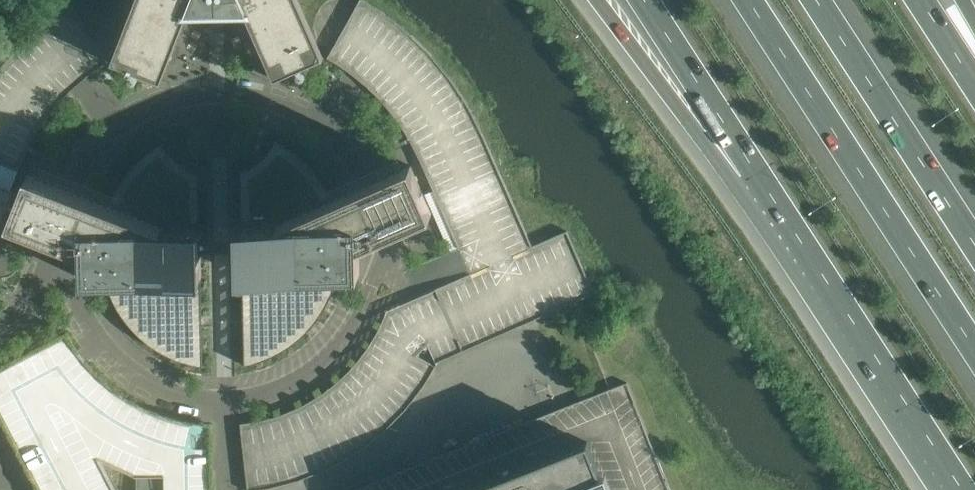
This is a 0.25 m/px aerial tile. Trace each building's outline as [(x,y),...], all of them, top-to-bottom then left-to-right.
[(116,50),(111,62),(161,82),(187,15),(210,14),(218,14),(245,13),(274,80),(323,58),(310,27),(298,0),(135,0),(116,50)] [(380,99),(382,101),(396,119),(409,139),(420,160),(458,247),(403,271),(415,298),(386,310),(380,326),(368,346),(354,364),(338,381),(319,395),(299,406),(278,415),(255,421),(240,424),(248,489),(253,489),(269,488),(300,480),(329,468),(357,451),(383,432),(405,409),(425,384),(436,364),(436,362),(594,293),(567,231),(532,246),(492,155),(482,132),(468,105),(452,79),(432,55),(410,34),(387,15),(363,0),(359,0),(327,57),(347,70),(365,85),(380,99)] [(106,63),(107,62),(72,4),(46,22),(23,42),(2,65),(0,67),(0,162),(18,169),(28,147),(40,127),(54,108),(70,91),(88,76),(106,63)] [(241,170),(240,170),(241,224),(242,276),(244,363),(243,363),(243,365),(255,362),(266,357),(277,352),(288,345),(297,338),(306,330),(315,320),(322,311),(324,308),(326,305),(327,302),(328,300),(329,299),(330,297),(335,285),(337,278),(338,274),(348,274),(359,274),(359,256),(359,244),(368,240),(372,239),(379,236),(400,227),(403,225),(421,218),(425,216),(428,215),(429,214),(432,213),(410,165),(405,168),(381,178),(359,188),(343,194),(331,200),(330,198),(329,195),(328,193),(327,192),(326,190),(321,181),(315,172),(308,165),(301,157),(293,151),(284,145),(275,140),(274,141),(271,146),(268,151),(264,155),(260,159),(256,162),(251,166),(246,168),(241,170)] [(109,205),(74,191),(28,173),(19,198),(9,222),(64,242),(83,251),(84,280),(105,279),(109,289),(113,299),(118,309),(124,317),(130,326),(138,333),(146,341),(154,347),(163,352),(173,357),(183,361),(193,364),(204,366),(204,364),(203,364),(201,277),(201,262),(199,171),(197,171),(192,169),(187,167),(182,164),(178,161),(174,157),(170,153),(166,149),(163,144),(164,144),(163,142),(154,148),(145,154),(137,161),(130,169),(124,177),(118,186),(113,195),(109,205)] [(12,191),(0,186),(0,223),(12,191)] [(222,262),(201,262),(201,277),(242,276),(242,261),(222,262)] [(76,349),(66,334),(0,369),(0,413),(40,489),(115,489),(99,459),(136,476),(165,476),(165,489),(211,489),(211,447),(196,448),(196,441),(195,434),(210,433),(210,425),(190,422),(171,418),(152,411),(134,402),(117,392),(102,379),(88,365),(76,349)] [(587,441),(464,489),(607,489),(587,441)]
